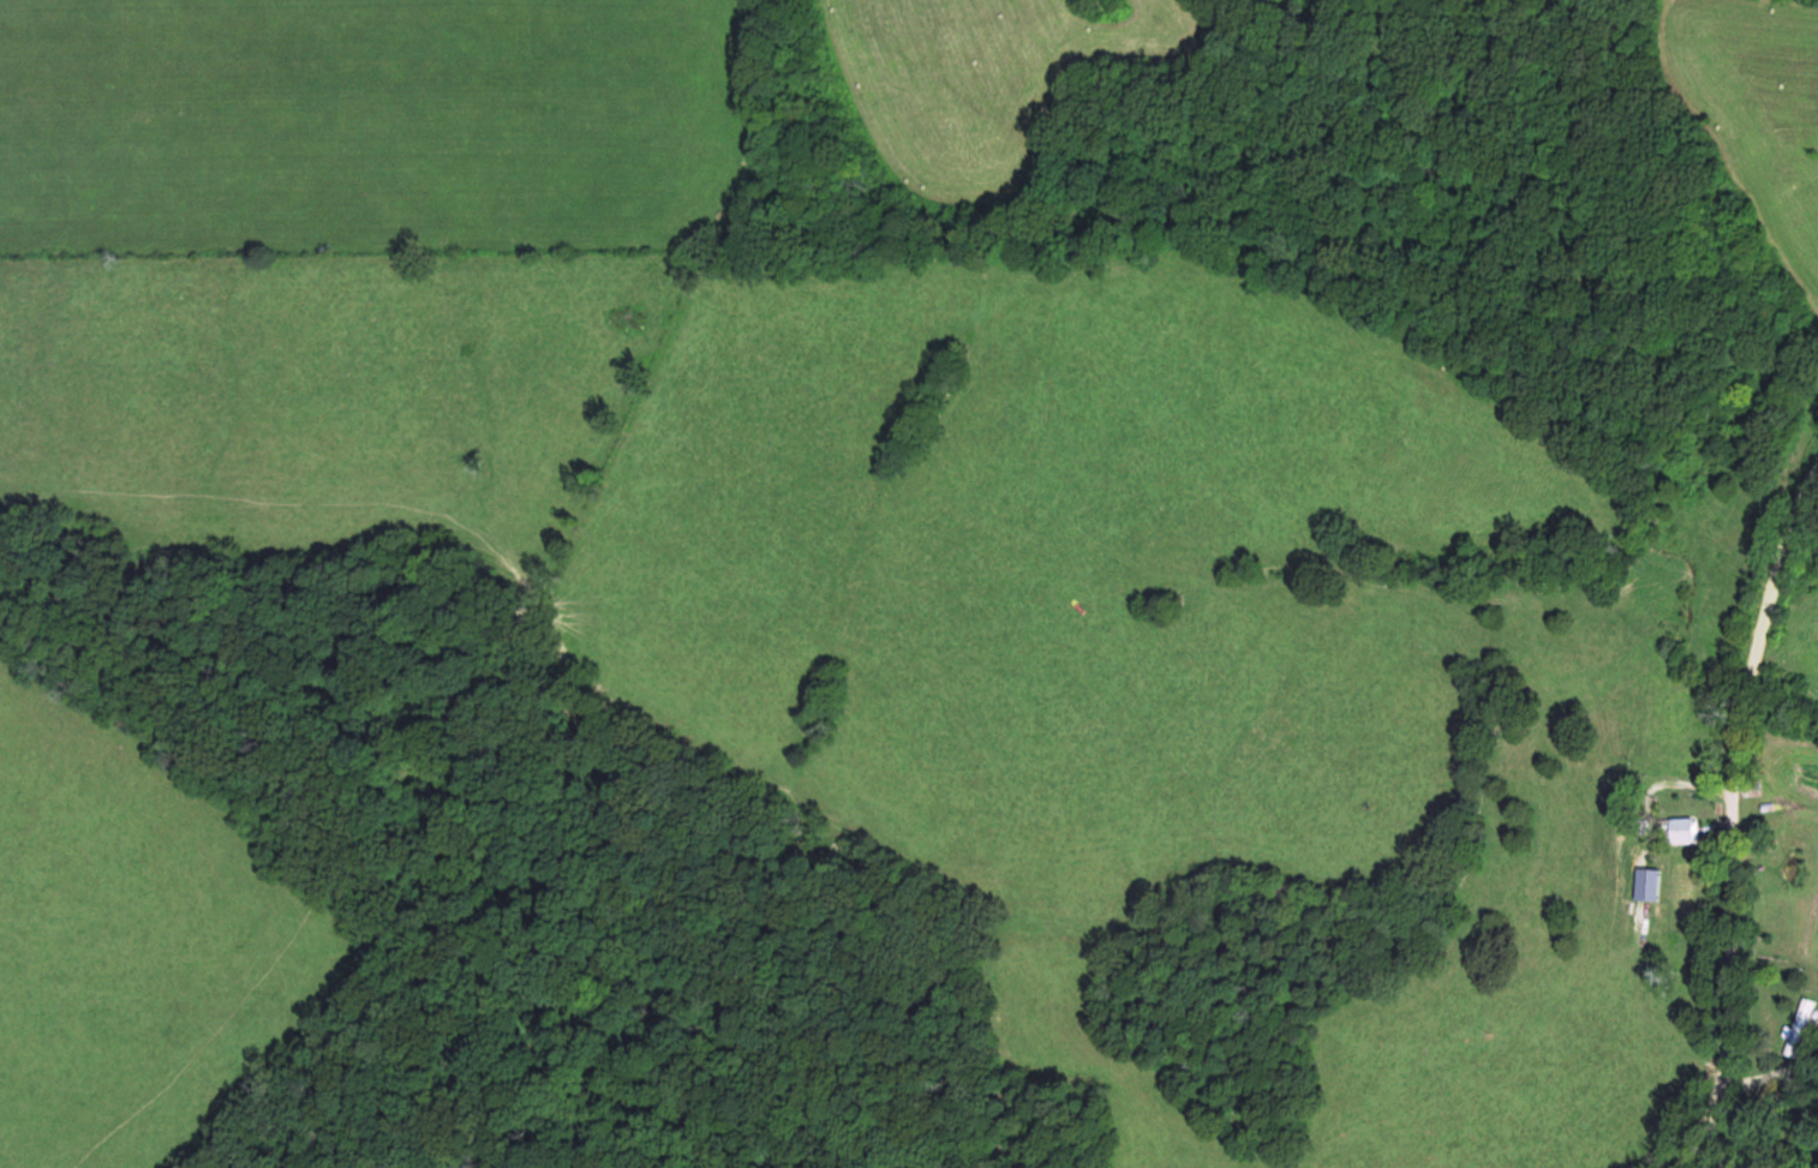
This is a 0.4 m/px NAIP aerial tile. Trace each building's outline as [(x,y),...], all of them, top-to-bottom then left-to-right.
[(1675,840),(1701,840),(1701,817),(1675,817),(1675,840)]
